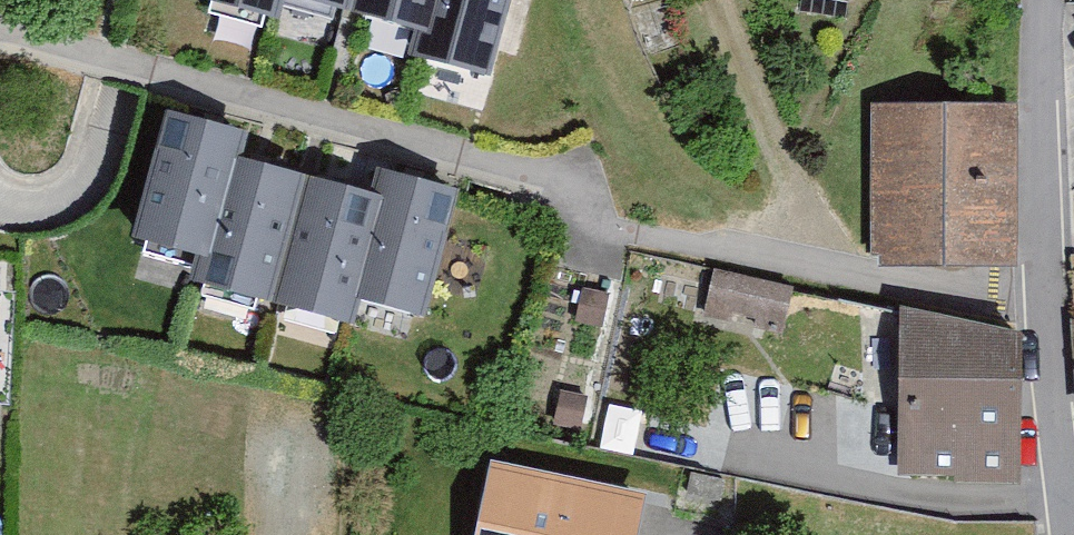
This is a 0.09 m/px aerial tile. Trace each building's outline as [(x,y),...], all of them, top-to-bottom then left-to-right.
[(212,6),(278,24),(285,1),(285,0),(214,0),(212,6)] [(285,1),(353,20),(359,0),(285,0),(285,1)] [(353,20),(422,41),(434,0),(359,0),(353,20)] [(508,0),(434,0),(422,41),(416,60),(485,80),(508,0)] [(867,263),(1005,264),(1006,114),(868,113),(867,263)] [(249,137),(182,119),(148,244),(215,262),(241,167),(249,137)] [(307,185),(241,167),(215,262),(208,287),(273,305),(307,185)] [(448,195),(381,176),(373,204),(347,297),(414,316),(448,195)] [(373,204),(307,185),(273,305),(340,324),(347,297),(373,204)] [(781,320),(793,282),(721,261),(710,299),(781,320)] [(1011,471),(1005,326),(890,330),(896,476),(1011,471)] [(648,501),(488,468),(474,534),(641,534),(648,501)]
